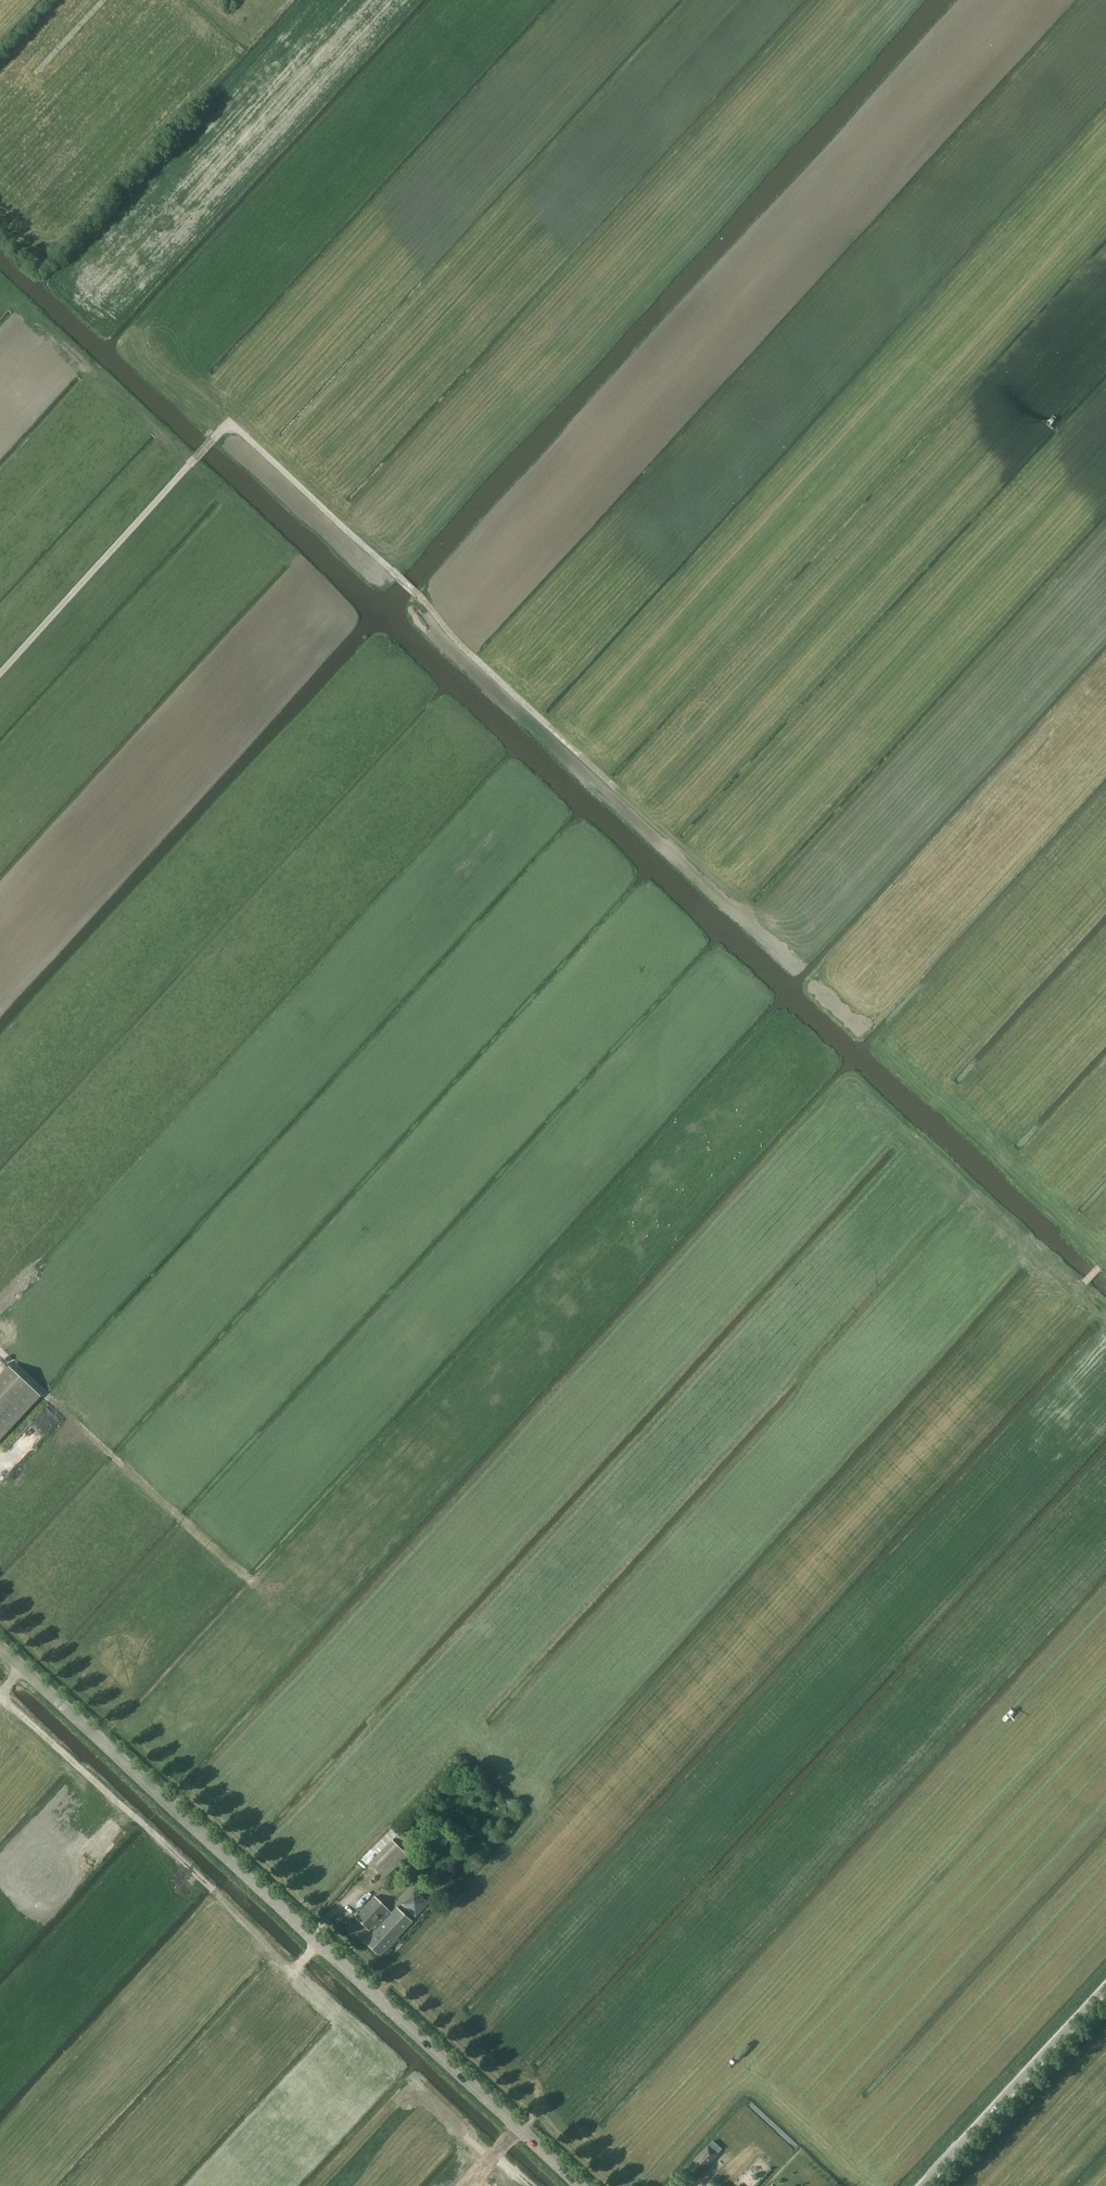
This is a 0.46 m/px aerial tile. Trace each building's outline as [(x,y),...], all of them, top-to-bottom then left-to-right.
[(0,1375),(0,1439),(40,1396),(8,1366),(0,1375)] [(392,1840),(369,1863),(384,1878),(407,1856),(392,1840)] [(415,1915),(428,1901),(415,1888),(402,1902),(415,1915)] [(380,1955),(412,1922),(397,1907),(391,1913),(388,1910),(389,1910),(375,1897),(356,1917),(369,1930),(372,1927),(375,1930),(365,1941),(380,1955)] [(709,2144),(685,2171),(696,2180),(720,2153),(709,2144)]
